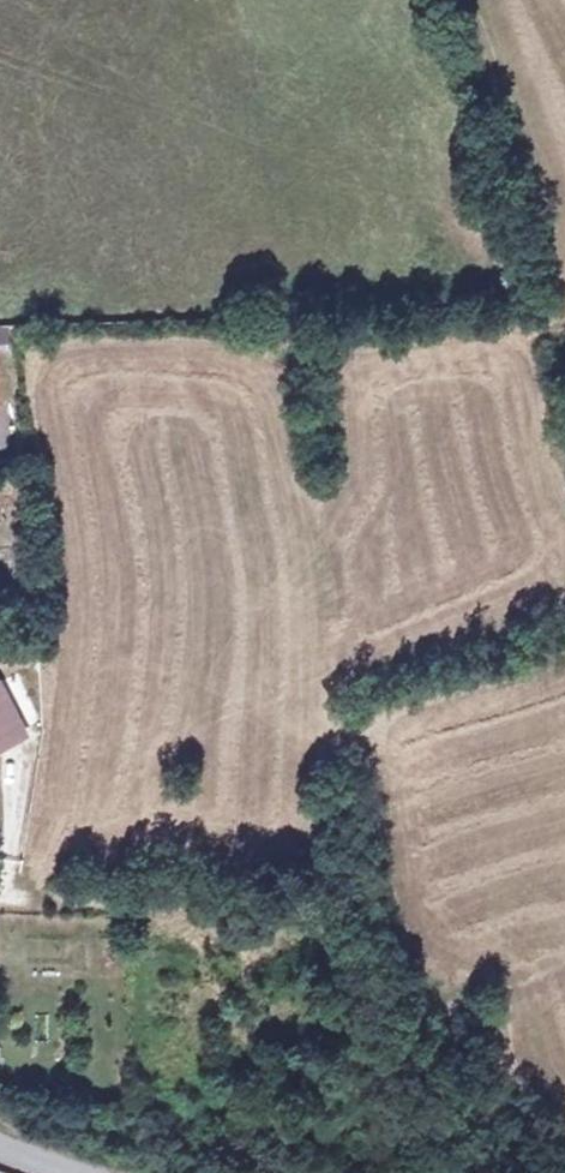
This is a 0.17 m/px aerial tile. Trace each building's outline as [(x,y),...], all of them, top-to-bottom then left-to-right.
[(14,721),(0,694),(0,728),(14,721)]
